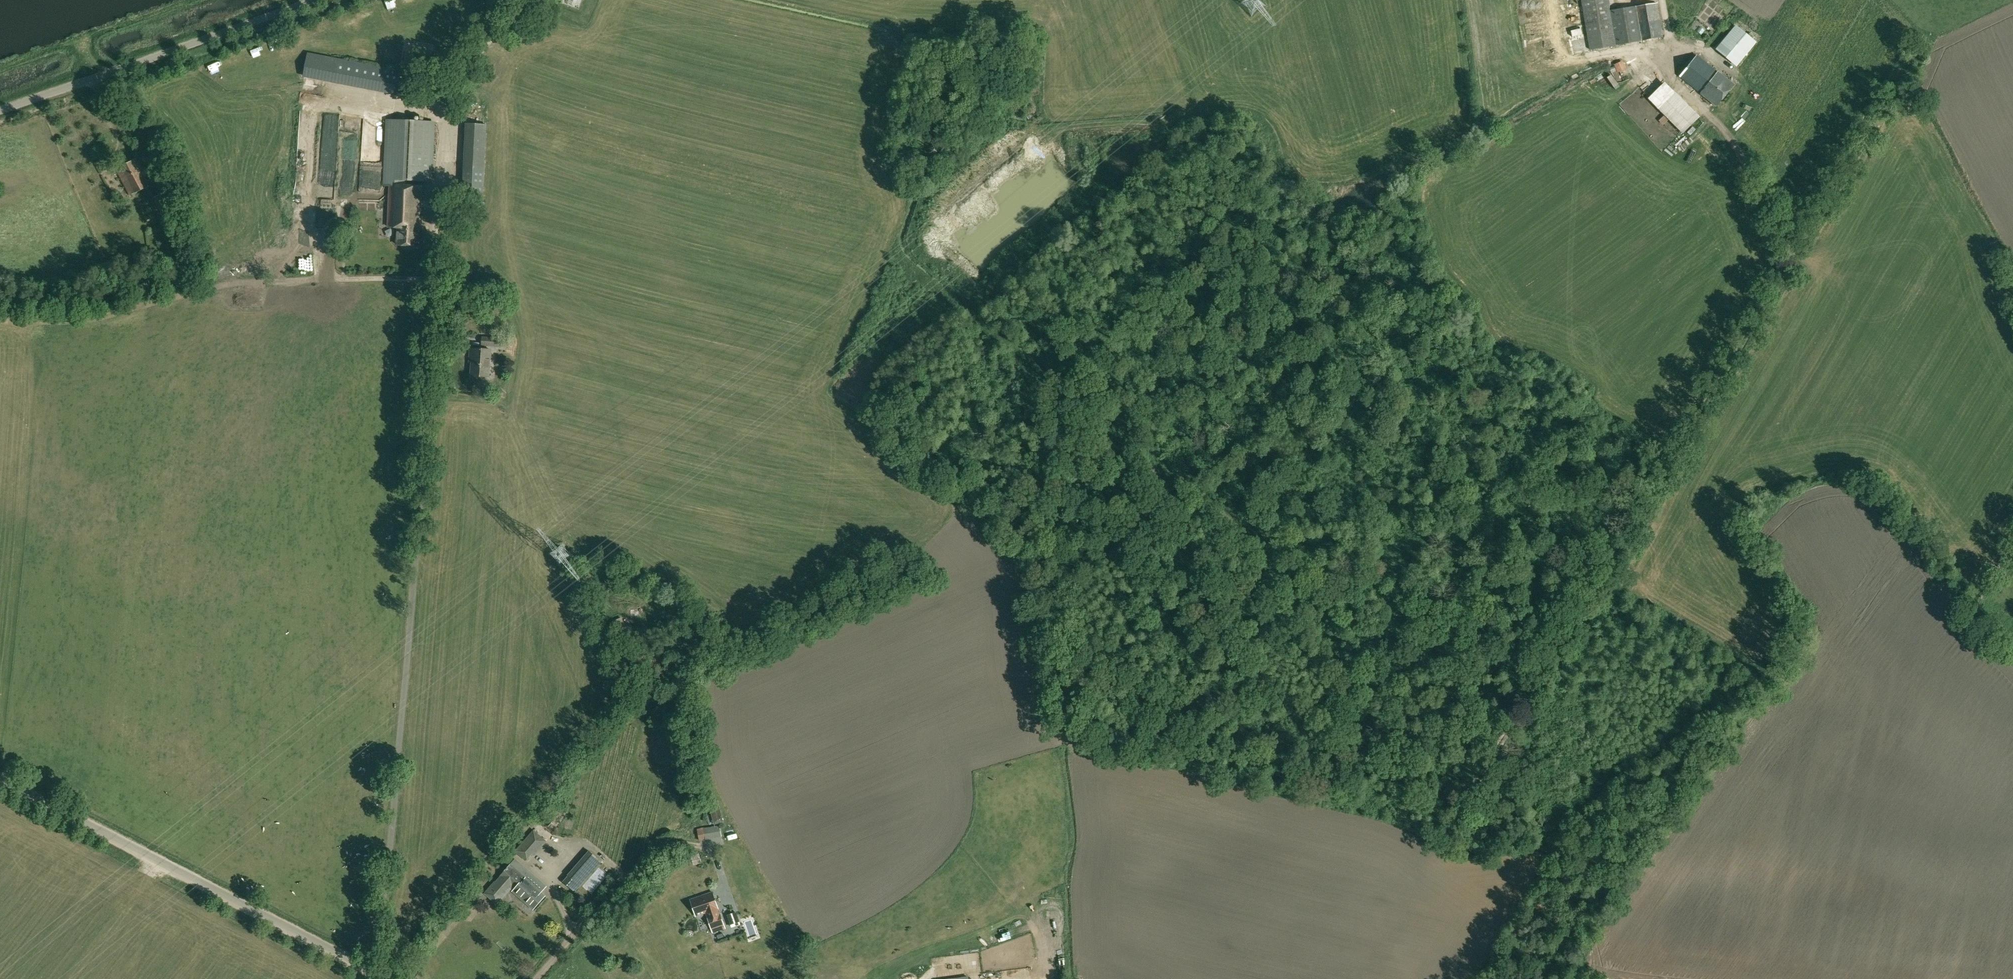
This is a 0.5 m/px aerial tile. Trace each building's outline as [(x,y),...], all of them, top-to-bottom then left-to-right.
[(1615,45),(1610,11),(1608,0),(1582,0),(1590,49),(1615,45)] [(1657,3),(1636,6),(1641,41),(1663,37),(1657,3)] [(1636,7),(1610,11),(1616,45),(1641,41),(1636,7)] [(1752,39),(1739,29),(1719,52),(1733,62),(1752,39)] [(1706,50),(1708,43),(1689,36),(1687,43),(1706,50)] [(1627,53),(1627,61),(1647,60),(1647,52),(1627,53)] [(1680,76),(1700,93),(1717,106),(1734,84),(1718,72),(1717,72),(1697,55),(1680,76)] [(360,63),(330,57),(326,76),(357,81),(360,63)] [(1627,61),(1618,64),(1621,73),(1630,70),(1627,61)] [(401,70),(360,63),(357,81),(397,90),(401,70)] [(1637,97),(1647,110),(1664,97),(1654,84),(1637,97)] [(1659,108),(1673,122),(1683,132),(1699,116),(1675,92),(1659,108)] [(328,120),(327,146),(341,147),(342,121),(328,120)] [(431,181),(434,121),(388,120),(385,185),(390,185),(389,226),(399,227),(398,244),(419,245),(420,228),(421,228),(421,219),(422,219),(423,186),(407,185),(407,180),(431,181)] [(463,194),(483,195),(488,124),(467,123),(464,169),(463,194)] [(116,168),(129,195),(149,185),(136,159),(116,168)] [(507,338),(482,335),(481,344),(506,347),(507,338)] [(471,348),(471,356),(473,356),(472,375),(489,376),(491,349),(471,348)] [(626,627),(621,617),(613,622),(621,638),(631,632),(628,625),(626,627)] [(720,824),(676,832),(678,840),(693,838),(694,842),(722,836),(720,824)] [(513,854),(526,865),(547,841),(534,830),(513,854)] [(575,879),(585,887),(607,862),(597,853),(575,879)] [(694,865),(702,863),(699,853),(692,855),(694,865)] [(512,884),(515,886),(528,871),(515,860),(501,874),(503,875),(496,883),(495,882),(485,893),(497,903),(507,892),(506,891),(512,884)] [(531,906),(534,908),(544,896),(540,892),(545,887),(528,871),(515,886),(516,887),(513,890),(524,900),(524,902),(529,906),(531,906)] [(719,909),(713,892),(691,899),(697,916),(706,913),(713,933),(725,929),(721,914),(720,914),(718,909),(719,909)] [(728,915),(732,928),(740,925),(736,912),(728,915)]
